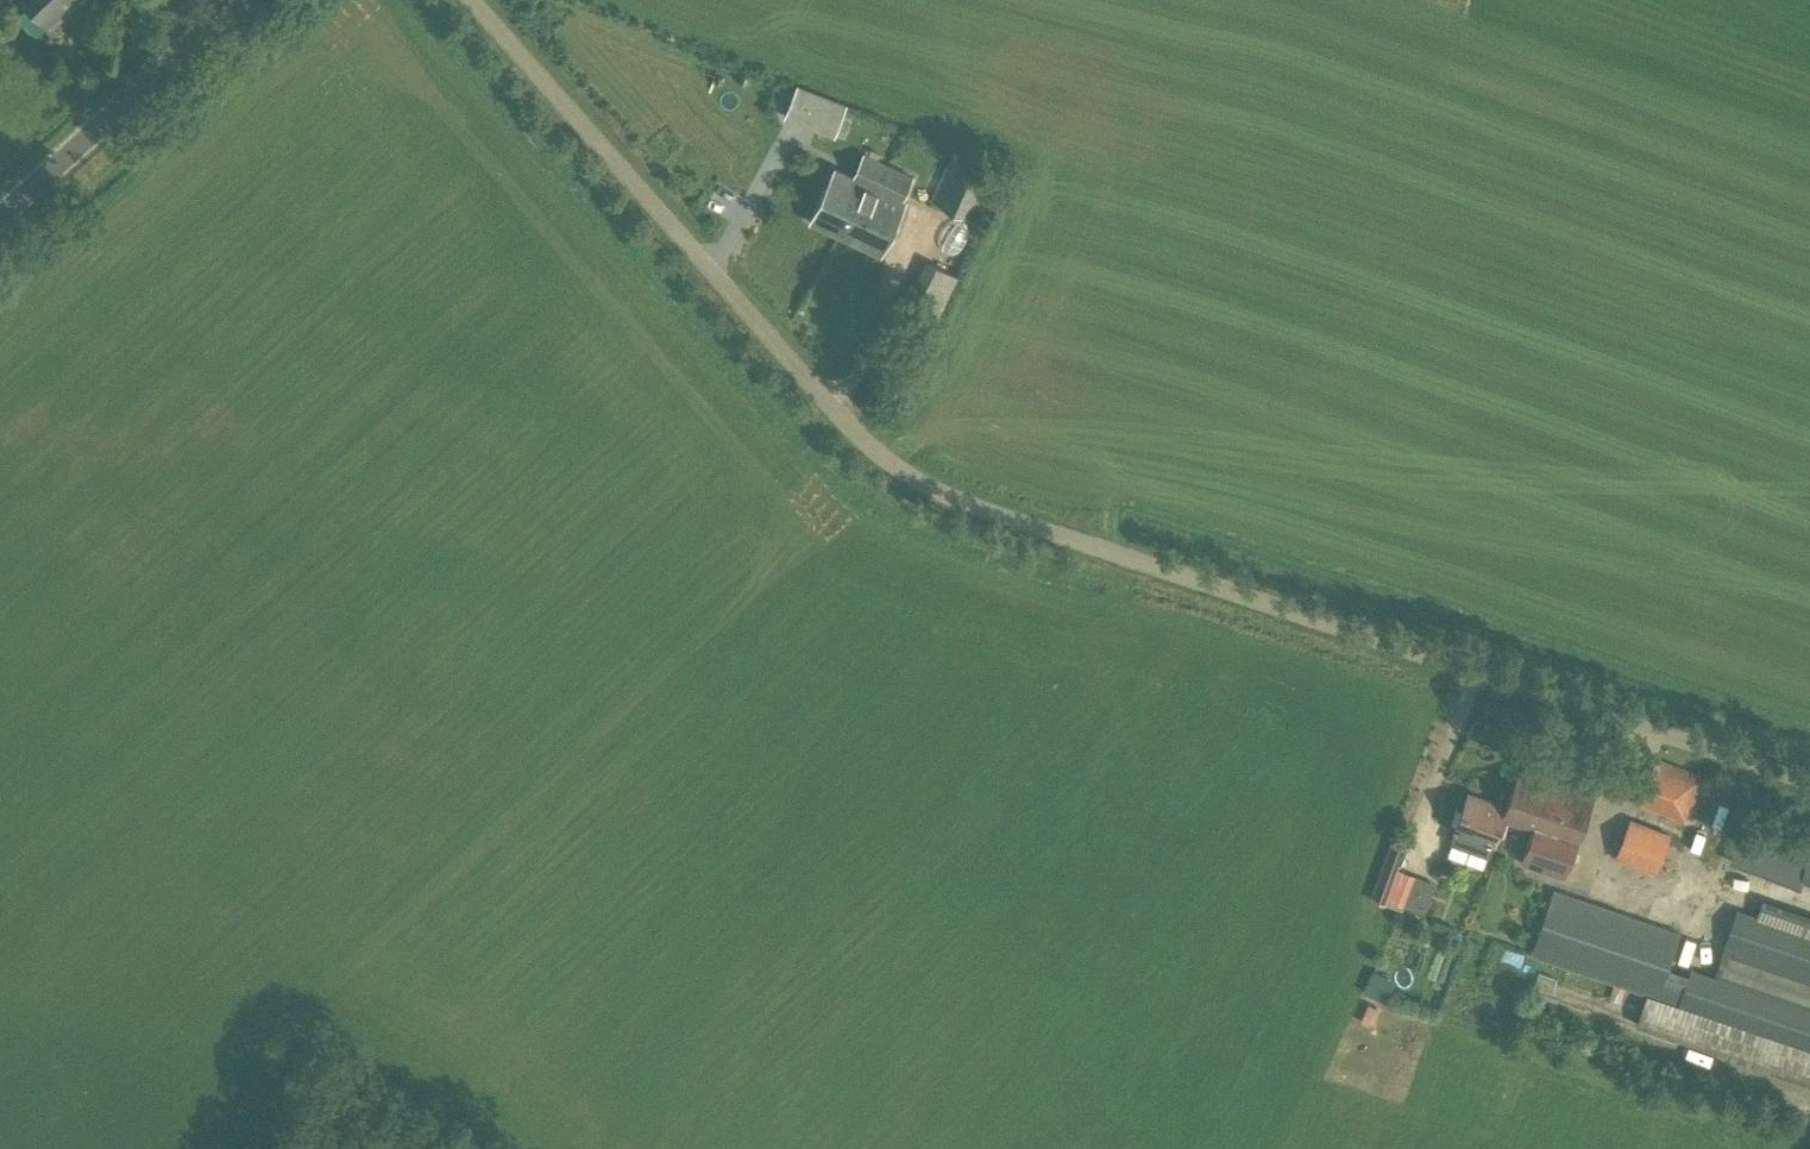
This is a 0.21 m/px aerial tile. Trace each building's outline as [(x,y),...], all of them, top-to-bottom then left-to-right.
[(51,24),(77,0),(29,0),(51,24)] [(835,134),(847,105),(797,85),(785,114),(835,134)] [(901,200),(913,176),(864,152),(852,176),(836,168),(810,220),(881,253),(906,202),(901,200)] [(932,199),(976,219),(997,173),(953,152),(932,199)] [(920,303),(938,313),(944,302),(925,293),(920,303)] [(1639,805),(1685,823),(1704,775),(1657,757),(1639,805)] [(1512,822),(1533,829),(1521,863),(1566,878),(1594,794),(1520,768),(1505,804),(1507,805),(1503,819),(1512,822)] [(1504,820),(1512,822),(1503,819),(1507,805),(1505,804),(1469,791),(1454,831),(1455,831),(1451,843),(1489,857),(1493,845),(1495,846),(1504,820)] [(1615,857),(1655,874),(1671,835),(1630,818),(1615,857)] [(1803,880),(1809,882),(1809,850),(1807,860),(1740,834),(1729,861),(1800,889),(1803,880)] [(1411,908),(1423,879),(1395,868),(1392,875),(1384,894),(1383,897),(1411,908)] [(1721,954),(1713,975),(1704,973),(1691,968),(1689,974),(1668,966),(1680,933),(1554,889),(1532,955),(1647,994),(1637,1025),(1809,1084),(1809,914),(1763,898),(1757,916),(1736,909),(1721,954)] [(1376,1007),(1368,1003),(1360,1021),(1369,1025),(1376,1007)]
